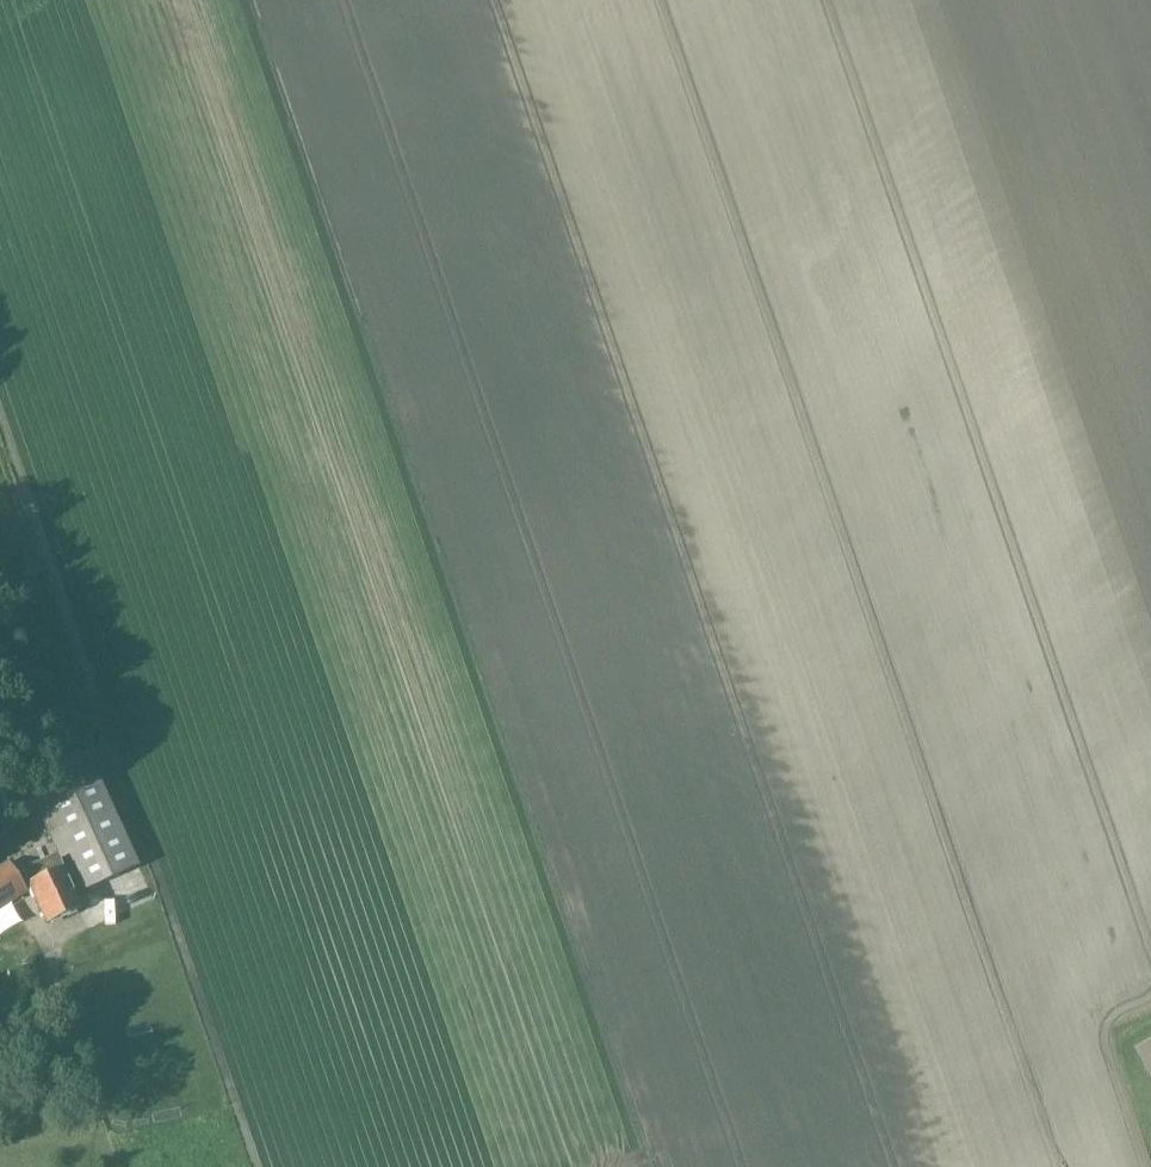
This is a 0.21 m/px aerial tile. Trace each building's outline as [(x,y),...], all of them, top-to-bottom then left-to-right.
[(98,779),(36,807),(57,853),(22,869),(46,922),(80,906),(74,894),(59,860),(68,856),(83,890),(138,865),(98,779)] [(9,865),(0,871),(0,910),(27,893),(9,865)] [(1137,1050),(1150,1076),(1150,1043),(1137,1050)]
